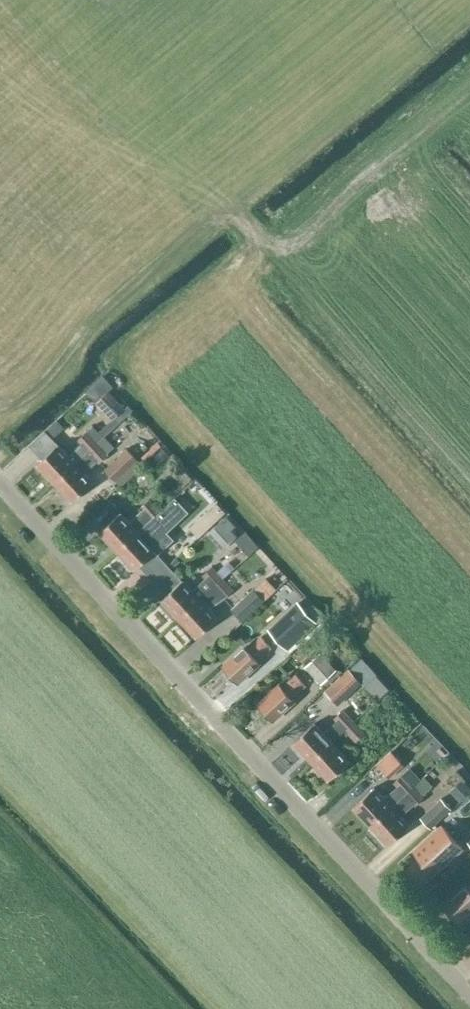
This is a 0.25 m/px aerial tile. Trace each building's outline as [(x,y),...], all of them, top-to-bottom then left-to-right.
[(108,391),(96,401),(112,419),(124,408),(108,391)] [(94,425),(87,432),(98,443),(105,436),(94,425)] [(37,466),(54,483),(98,443),(87,432),(78,440),(81,443),(68,454),(59,445),(37,466)] [(71,503),(94,482),(85,472),(97,461),(99,462),(115,447),(105,436),(98,443),(54,483),(71,503)] [(138,460),(127,448),(105,469),(121,486),(141,467),(136,462),(138,460)] [(99,532),(116,551),(160,511),(149,499),(140,507),(143,510),(130,522),(121,512),(99,532)] [(233,509),(214,527),(229,543),(248,525),(233,509)] [(171,523),(160,511),(116,551),(133,569),(155,549),(147,539),(159,528),(162,531),(171,523)] [(246,533),(237,541),(249,554),(258,546),(246,533)] [(202,575),(213,587),(223,578),(212,567),(202,575)] [(213,587),(199,600),(178,619),(196,638),(217,619),(208,610),(224,598),(233,589),(223,578),(213,587)] [(163,602),(178,619),(199,600),(184,583),(163,602)] [(265,601),(253,589),(231,609),(242,622),(265,601)] [(303,633),(286,616),(271,630),(287,648),(303,633)] [(245,648),(224,668),(236,682),(257,662),(256,660),(270,647),(261,638),(247,650),(245,648)] [(334,671),(319,655),(305,668),(321,684),(334,671)] [(362,684),(348,668),(324,691),(339,706),(362,684)] [(282,688),(280,687),(259,706),(271,720),(293,700),(291,698),(305,685),(296,676),(282,688)] [(294,744),(310,762),(331,743),(344,731),(353,722),(343,710),(333,719),(335,721),(322,733),(314,725),(294,744)] [(364,734),(353,722),(344,731),(355,742),(364,734)] [(347,761),(331,743),(310,762),(327,780),(347,761)] [(396,773),(411,757),(398,744),(382,760),(396,773)] [(459,784),(469,794),(469,773),(459,784)] [(374,790),(353,809),(370,827),(388,810),(390,808),(413,786),(408,780),(405,778),(402,774),(393,783),(396,786),(382,799),(374,790)] [(388,810),(370,827),(386,845),(407,826),(400,818),(414,805),(415,806),(424,798),(422,795),(432,786),(424,777),(413,786),(390,808),(388,810)] [(452,809),(441,798),(420,818),(431,829),(452,809)] [(419,859),(409,869),(421,882),(443,863),(460,846),(442,826),(413,852),(419,859)] [(466,887),(444,907),(457,922),(469,910),(469,887),(468,889),(466,887)]
